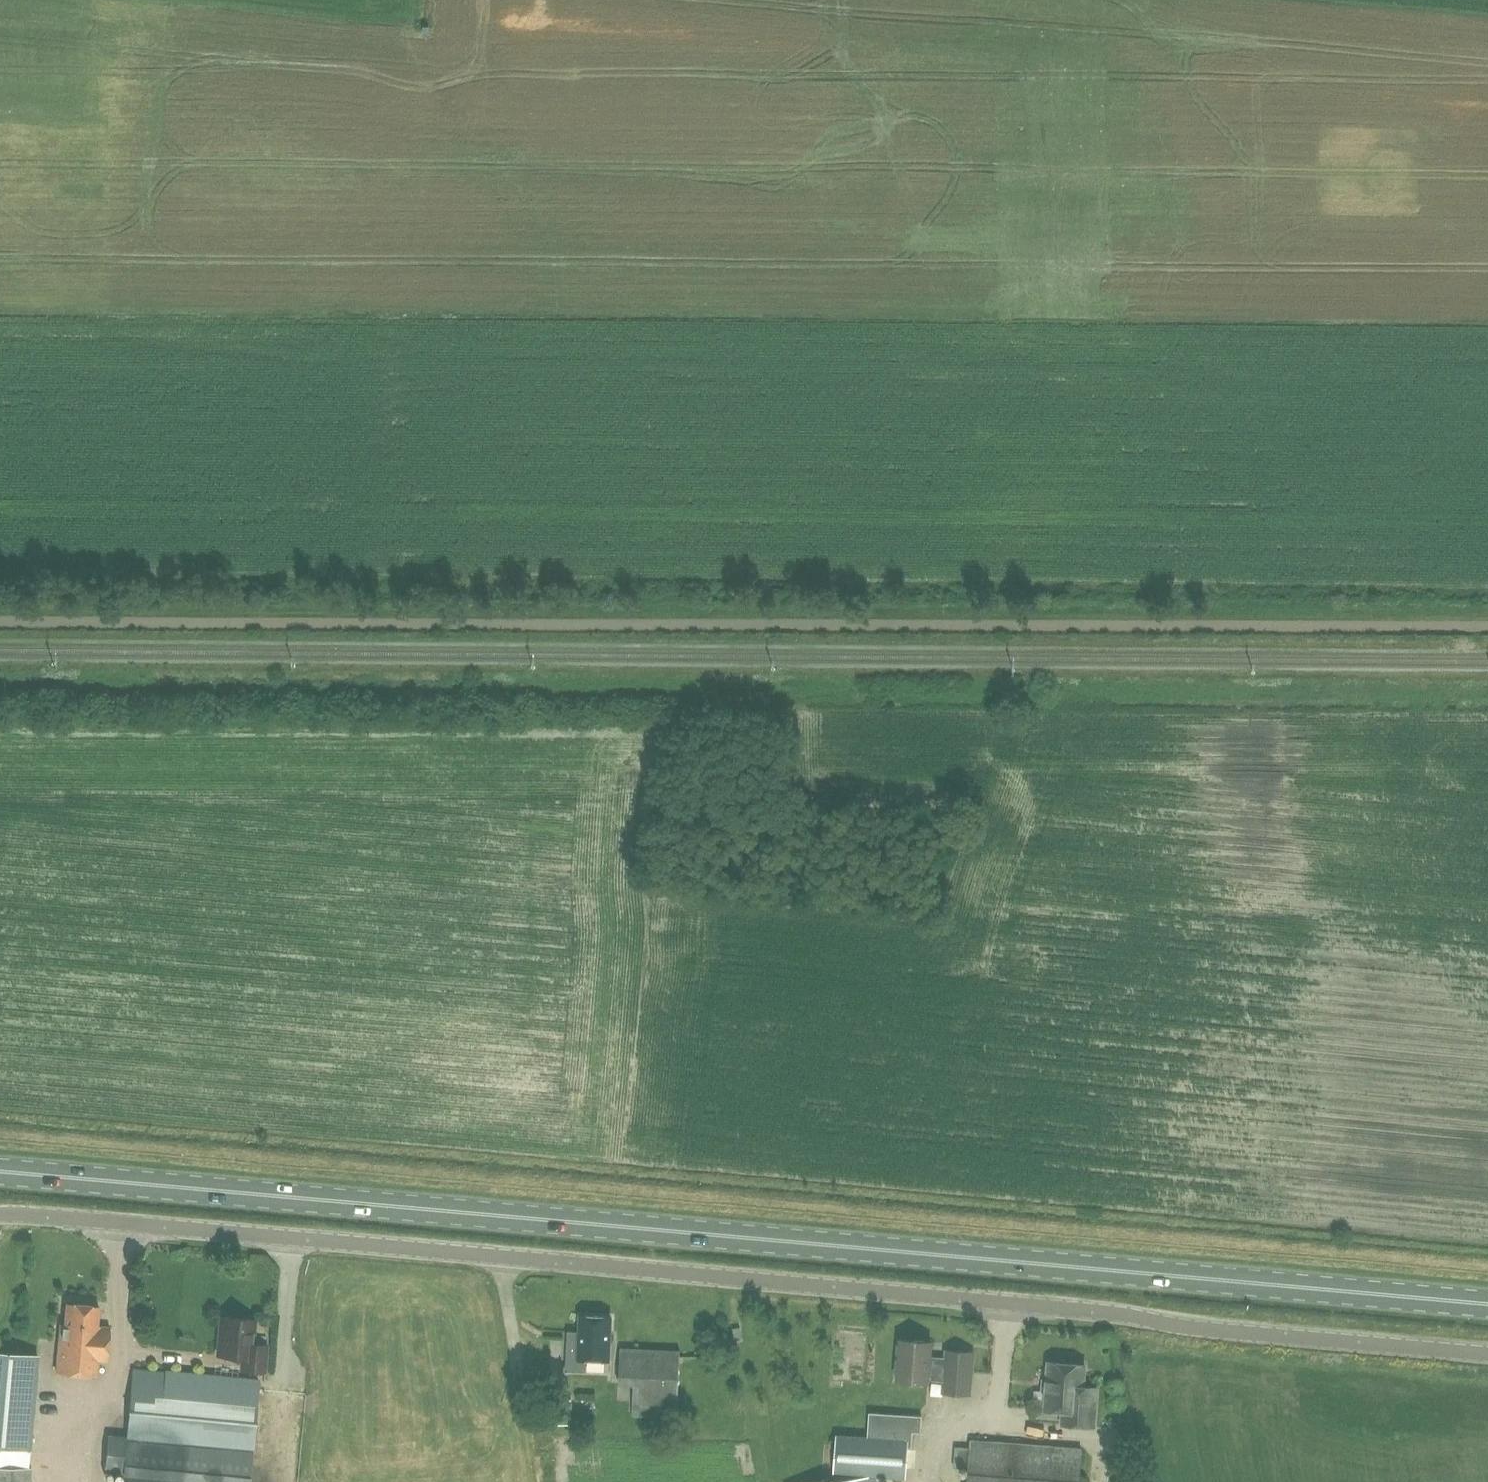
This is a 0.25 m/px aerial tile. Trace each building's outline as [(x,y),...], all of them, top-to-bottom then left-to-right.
[(97,1326),(99,1305),(67,1302),(65,1324),(61,1323),(57,1372),(97,1375),(98,1360),(108,1360),(110,1327),(97,1326)] [(264,1369),(267,1344),(253,1342),(255,1318),(221,1315),(218,1353),(243,1356),(242,1367),(264,1369)] [(608,1360),(611,1317),(582,1315),(580,1343),(569,1343),(568,1369),(585,1370),(586,1359),(608,1360)] [(946,1357),(930,1356),(932,1341),(900,1338),(897,1378),(928,1381),(928,1379),(944,1380),(943,1392),(969,1394),(973,1351),(947,1349),(946,1357)] [(678,1404),(680,1351),(620,1348),(618,1382),(634,1383),(633,1415),(658,1416),(659,1403),(678,1404)] [(38,1354),(0,1351),(0,1447),(30,1450),(38,1354)] [(860,1370),(860,1352),(850,1352),(851,1371),(860,1370)] [(1094,1426),(1096,1387),(1083,1386),(1084,1364),(1048,1361),(1045,1409),(1061,1410),(1060,1423),(1094,1426)] [(123,1472),(122,1481),(255,1481),(258,1448),(253,1448),(259,1379),(134,1367),(127,1436),(106,1434),(104,1471),(123,1472)] [(573,1400),(546,1399),(545,1423),(572,1425),(573,1400)] [(868,1412),(867,1436),(835,1434),(833,1470),(906,1474),(909,1415),(868,1412)] [(1081,1449),(970,1441),(967,1481),(1079,1481),(1081,1449)] [(30,1466),(0,1466),(0,1481),(31,1481),(30,1466)] [(876,1473),(814,1481),(877,1481),(876,1473)]
